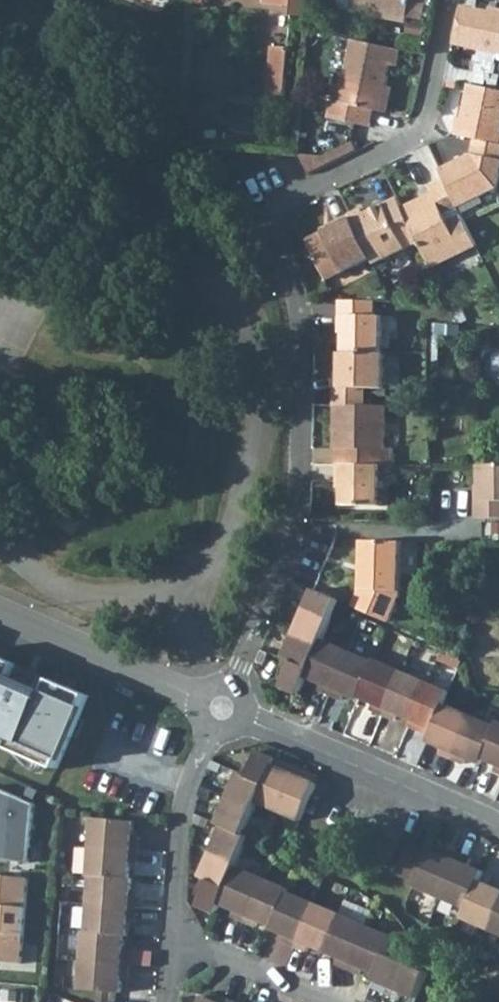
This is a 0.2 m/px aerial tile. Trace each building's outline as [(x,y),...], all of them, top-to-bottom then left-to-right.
[(310,17),(311,0),(292,0),(291,5),(290,15),(310,17)] [(352,11),(407,23),(408,18),(422,21),(427,0),(354,0),(352,11)] [(498,55),(498,10),(496,10),(495,14),(461,6),(453,46),(480,51),(498,55)] [(331,101),(328,118),(370,126),(374,109),(381,111),(387,86),(391,65),(398,67),(402,51),(352,40),(344,82),(340,102),(331,101)] [(160,53),(170,62),(179,53),(170,43),(160,53)] [(272,47),(268,95),(286,96),(289,48),(272,47)] [(481,72),(494,74),(498,55),(480,51),(477,66),(482,67),(481,72)] [(331,101),(340,102),(344,82),(329,79),(325,99),(331,101)] [(498,144),(498,90),(469,84),(461,118),(457,117),(454,133),(473,138),(498,144)] [(381,111),(388,112),(394,88),(387,86),(381,111)] [(457,206),(497,188),(498,176),(498,144),(473,138),(471,153),(439,169),(444,180),(457,205),(457,206)] [(419,242),(431,266),(476,244),(462,216),(449,222),(443,212),(457,205),(444,180),(430,187),(433,193),(402,208),(419,242)] [(385,205),(406,248),(419,242),(402,208),(398,199),(385,205)] [(371,258),(374,263),(406,248),(385,205),(366,214),(364,209),(351,215),(371,258)] [(307,240),(326,280),(371,258),(351,215),(335,223),(337,226),(307,240)] [(343,353),(382,354),(383,317),(375,316),(376,301),(339,300),(339,316),(344,316),(343,334),(343,353)] [(341,372),(340,389),(336,389),(335,405),(365,405),(364,389),(385,389),(385,354),(382,354),(343,353),(341,353),(341,372)] [(337,448),(337,464),(381,466),(392,466),(392,450),(385,450),(385,406),(365,405),(335,405),(334,448),(337,448)] [(342,491),(342,505),(379,505),(381,466),(337,464),(336,481),(342,481),(342,491)] [(498,518),(498,465),(483,466),(483,485),(483,501),(478,501),(478,519),(498,518)] [(358,591),(400,593),(402,541),(362,541),(361,574),(358,574),(358,591)] [(339,600),(313,589),(306,606),(332,617),(339,600)] [(353,606),(389,622),(400,593),(358,591),(358,594),(353,606)] [(321,643),(323,639),(332,617),(306,606),(295,632),(321,643)] [(292,662),(310,669),(321,643),(295,632),(288,649),(284,658),(292,662)] [(317,689),(329,694),(348,650),(323,639),(321,643),(310,669),(306,677),(320,683),(317,689)] [(329,694),(341,699),(344,694),(358,700),(359,697),(374,662),(348,650),(329,694)] [(89,695),(52,679),(47,691),(30,684),(24,681),(13,676),(18,664),(0,657),(0,732),(11,737),(7,747),(57,769),(89,695)] [(370,709),(382,714),(401,670),(375,659),(374,662),(359,697),(373,703),(370,709)] [(281,687),(299,694),(306,677),(310,669),(292,662),(281,687)] [(29,669),(18,664),(13,676),(24,681),(29,669)] [(382,714),(394,719),(396,713),(411,719),(427,681),(401,670),(382,714)] [(36,672),(30,684),(47,691),(52,679),(36,672)] [(408,725),(421,731),(424,725),(433,729),(444,703),(449,691),(427,681),(411,719),(408,725)] [(439,753),(451,758),(470,714),(444,703),(433,729),(431,735),(428,741),(442,747),(439,753)] [(451,758),(463,763),(465,757),(480,763),(481,761),(482,758),(496,725),(470,714),(451,758)] [(498,773),(498,720),(497,722),(496,725),(482,758),(495,764),(493,770),(498,773)] [(421,731),(431,735),(433,729),(424,725),(421,731)] [(7,747),(11,737),(0,732),(0,744),(7,747)] [(266,785),(275,765),(278,758),(260,750),(247,776),(266,785)] [(275,765),(284,768),(286,762),(278,758),(275,765)] [(259,802),(280,811),(299,768),(286,762),(284,768),(275,765),(266,785),(259,802)] [(280,811),(301,821),(318,784),(309,780),(312,773),(299,768),(280,811)] [(309,780),(318,784),(321,777),(312,773),(309,780)] [(231,799),(256,809),(259,802),(266,785),(247,776),(243,774),(231,799)] [(0,790),(0,860),(31,862),(36,803),(0,790)] [(231,799),(219,824),(225,826),(244,834),(256,809),(231,799)] [(91,849),(138,852),(139,839),(132,839),(133,823),(92,820),(91,849)] [(213,853),(239,864),(251,837),(244,834),(225,826),(213,853)] [(397,875),(415,883),(429,852),(410,844),(397,875)] [(413,887),(440,899),(460,853),(448,848),(445,854),(430,848),(429,852),(415,883),(413,887)] [(91,877),(129,879),(130,864),(137,865),(138,852),(91,849),(89,877),(91,877)] [(202,878),(210,882),(228,890),(238,866),(239,864),(213,853),(202,878)] [(440,899),(466,911),(480,880),(484,871),(469,865),(472,859),(460,853),(440,899)] [(233,918),(245,923),(265,877),(238,866),(228,890),(221,905),(235,912),(233,918)] [(0,874),(0,953),(3,953),(2,961),(27,962),(33,877),(0,874)] [(89,905),(136,909),(137,896),(130,895),(131,880),(129,879),(91,877),(89,905)] [(245,923),(257,928),(259,922),(273,928),(289,891),(290,889),(265,877),(245,923)] [(489,931),(498,907),(498,881),(497,880),(494,887),(480,880),(466,911),(462,920),(489,931)] [(199,907),(217,915),(221,905),(228,890),(210,882),(199,907)] [(284,943),(296,948),(316,903),(289,891),(273,928),(272,930),(287,937),(284,943)] [(296,948),(308,953),(310,947),(325,953),(342,914),(316,903),(296,948)] [(125,936),(127,936),(128,921),(135,922),(136,909),(89,905),(87,933),(125,936)] [(498,936),(498,907),(489,931),(498,936)] [(336,966),(348,971),(368,925),(342,914),(325,953),(339,960),(336,966)] [(348,971),(360,976),(363,970),(376,976),(386,954),(393,937),(368,925),(348,971)] [(82,962),(130,965),(130,952),(124,952),(125,936),(87,933),(85,933),(82,962)] [(374,982),(400,994),(412,966),(386,954),(376,976),(374,982)] [(113,992),(121,993),(122,978),(129,978),(130,965),(82,962),(80,990),(100,991),(113,992)] [(400,994),(417,1001),(429,974),(412,966),(400,994)] [(113,992),(100,991),(99,1001),(112,1001),(113,992)]
